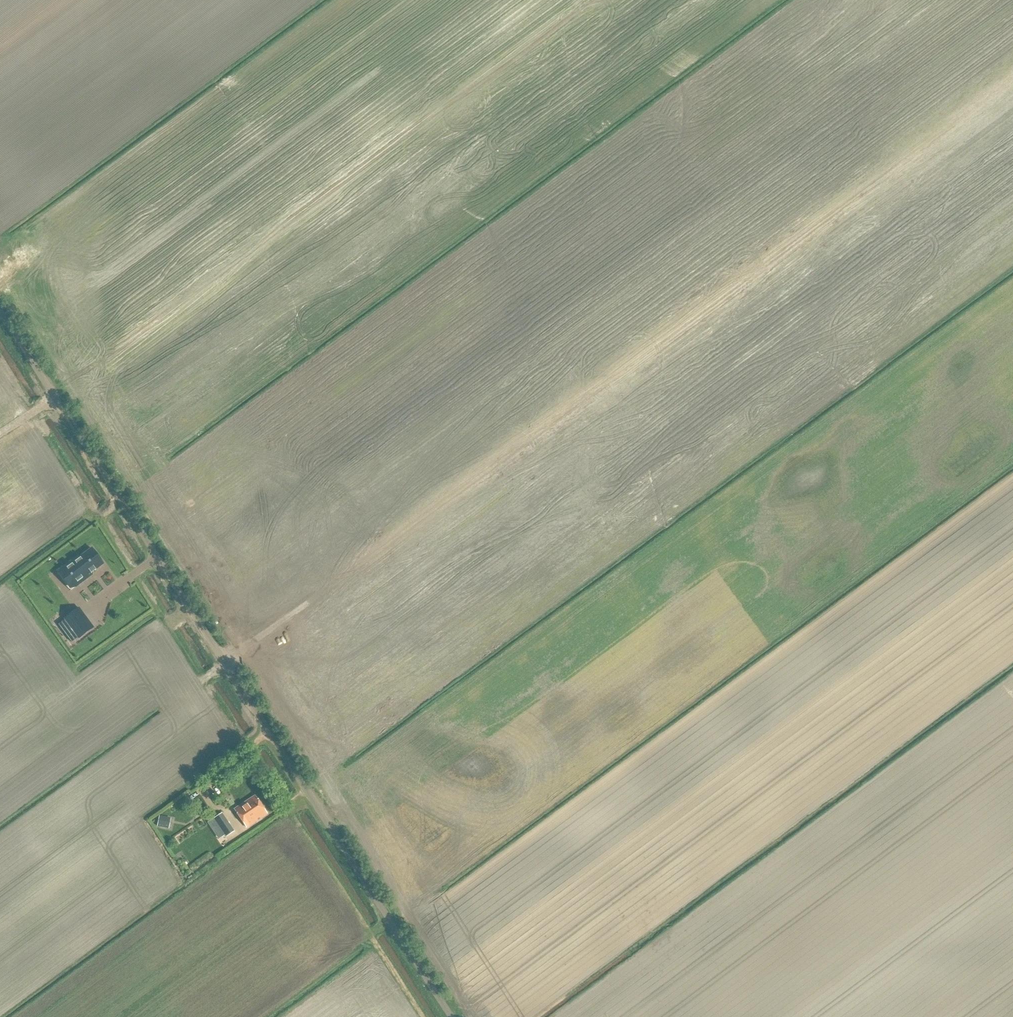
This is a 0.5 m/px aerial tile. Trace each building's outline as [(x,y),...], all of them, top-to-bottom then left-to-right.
[(103,565),(91,549),(80,558),(78,556),(62,569),(75,587),(92,575),(91,573),(103,565)] [(71,614),(64,619),(79,639),(93,628),(83,615),(76,620),(71,614)] [(268,816),(256,798),(235,811),(247,829),(268,816)] [(214,820),(226,839),(235,833),(222,814),(214,820)] [(168,829),(170,819),(159,816),(157,827),(168,829)]
